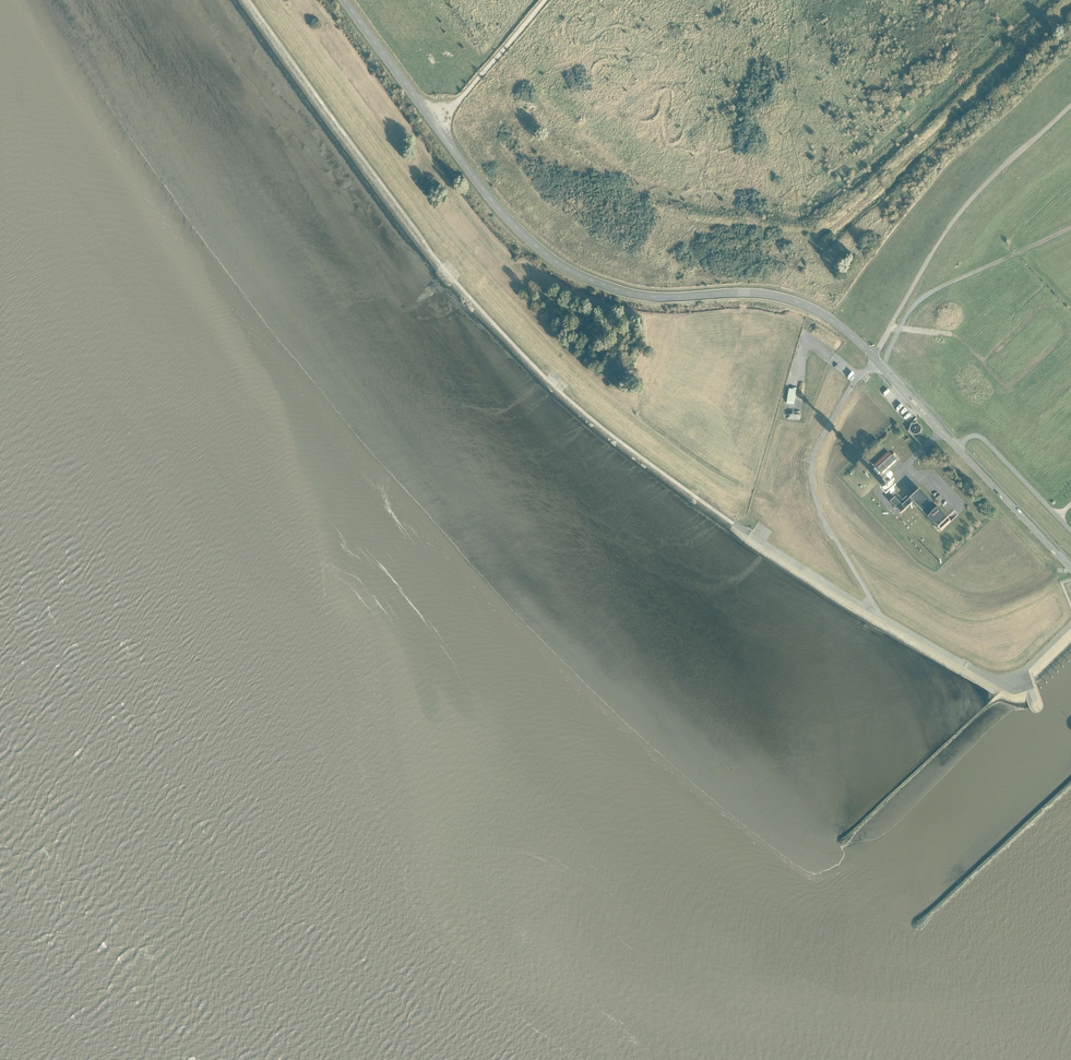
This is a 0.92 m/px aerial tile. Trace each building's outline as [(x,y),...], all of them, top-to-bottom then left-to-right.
[(922,431),(918,427),(912,428),(910,434),(914,438),(921,437),(922,431)] [(897,462),(892,457),(878,471),(882,476),(897,462)] [(891,487),(881,497),(887,503),(892,498),(896,494),(897,494),(891,487)] [(915,504),(942,533),(952,524),(921,491),(915,496),(912,494),(903,502),(896,494),(892,498),(895,501),(892,504),(902,515),(915,504)]
